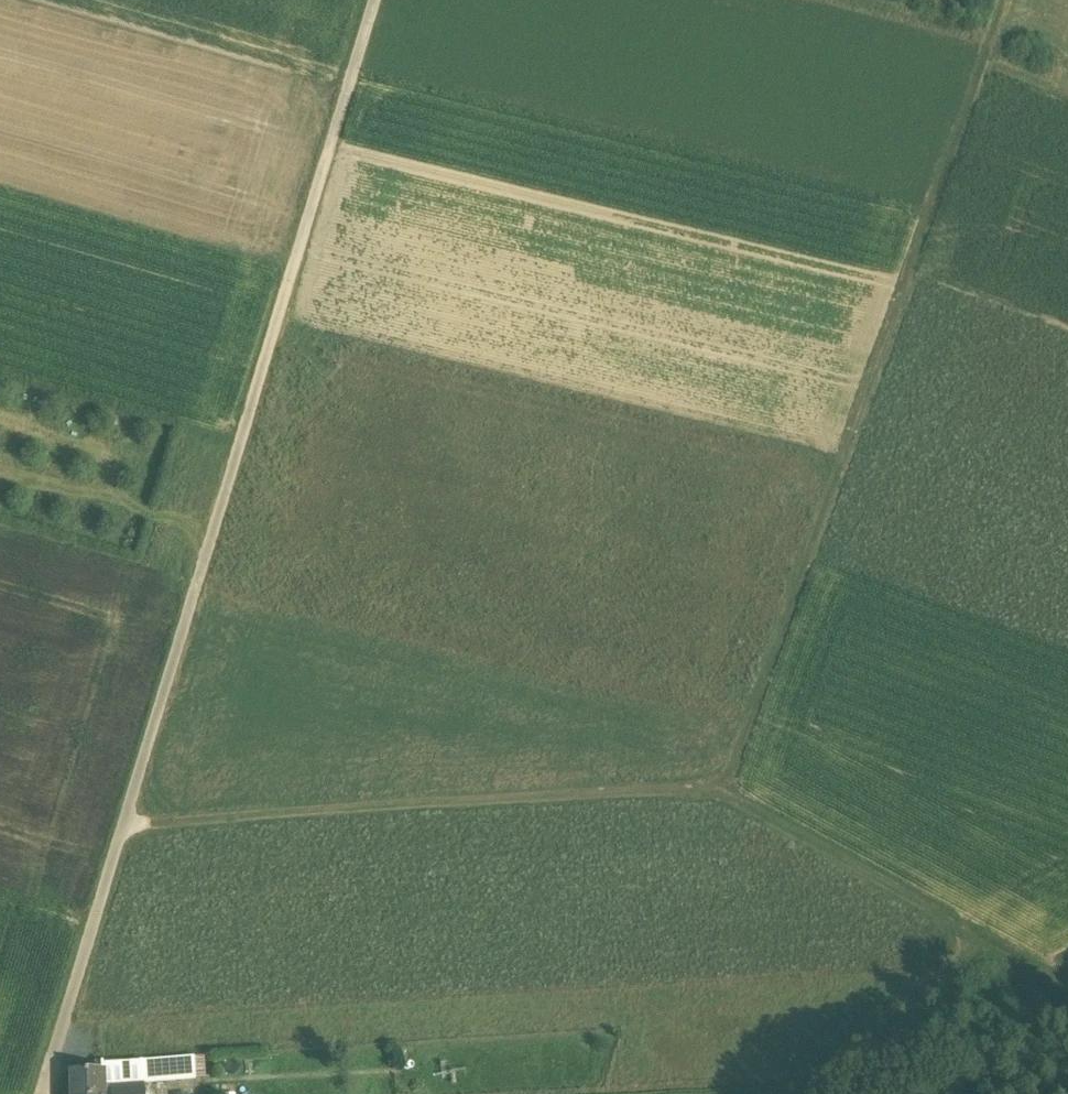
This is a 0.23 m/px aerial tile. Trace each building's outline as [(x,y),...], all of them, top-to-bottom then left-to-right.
[(192,1059),(162,1060),(163,1083),(193,1081),(192,1059)] [(162,1060),(141,1062),(141,1063),(142,1084),(163,1083),(162,1060)] [(102,1090),(102,1093),(143,1093),(142,1084),(141,1063),(123,1064),(125,1088),(102,1090)] [(123,1064),(99,1066),(100,1073),(102,1073),(102,1090),(125,1088),(123,1064)] [(102,1073),(100,1073),(68,1073),(68,1093),(102,1093),(102,1090),(102,1073)]
